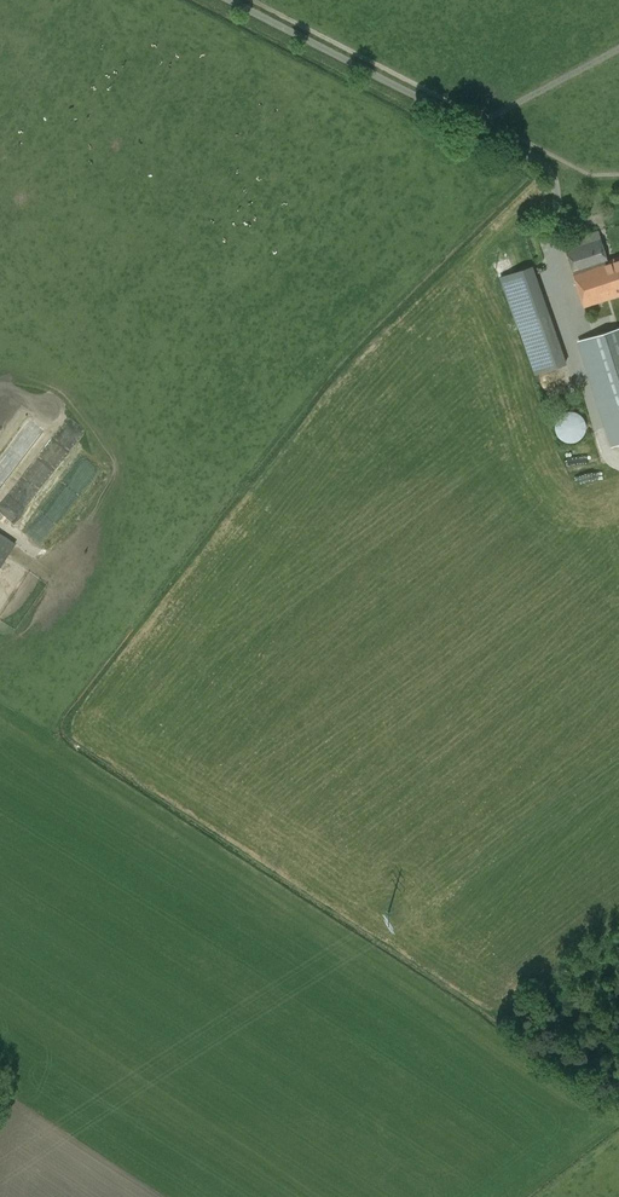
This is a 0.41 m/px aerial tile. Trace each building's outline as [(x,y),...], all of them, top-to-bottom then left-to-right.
[(608,262),(598,231),(564,241),(585,305),(618,295),(618,258),(608,262)] [(532,266),(501,277),(535,373),(566,363),(532,266)] [(579,340),(603,415),(612,446),(618,444),(618,327),(579,340)] [(555,420),(555,426),(556,431),(558,435),(562,438),(566,440),(571,441),(576,440),(581,437),(584,433),(586,429),(586,423),(584,418),(581,414),(577,411),(572,410),(567,410),(562,412),(558,416),(555,420)] [(572,472),(573,483),(594,482),(593,472),(572,472)] [(0,533),(0,565),(15,543),(0,533)]
